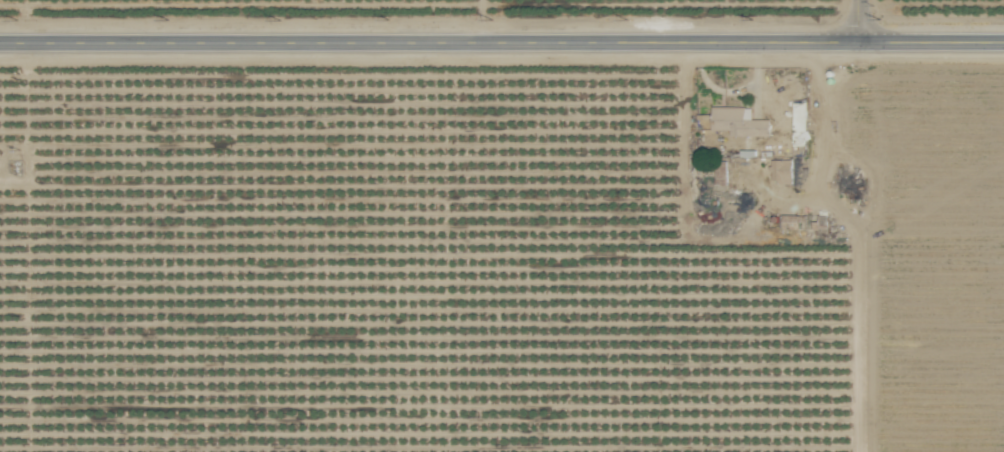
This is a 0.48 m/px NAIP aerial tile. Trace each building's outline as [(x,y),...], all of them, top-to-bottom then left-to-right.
[(806,144),(806,101),(795,101),(795,144),(806,144)] [(772,120),(749,120),(749,107),(713,107),(713,136),(772,136),(772,120)] [(794,160),(773,160),(773,185),(794,185),(794,160)] [(729,161),(716,161),(716,187),(729,187),(729,161)] [(784,215),(784,229),(828,229),(828,215),(784,215)]
